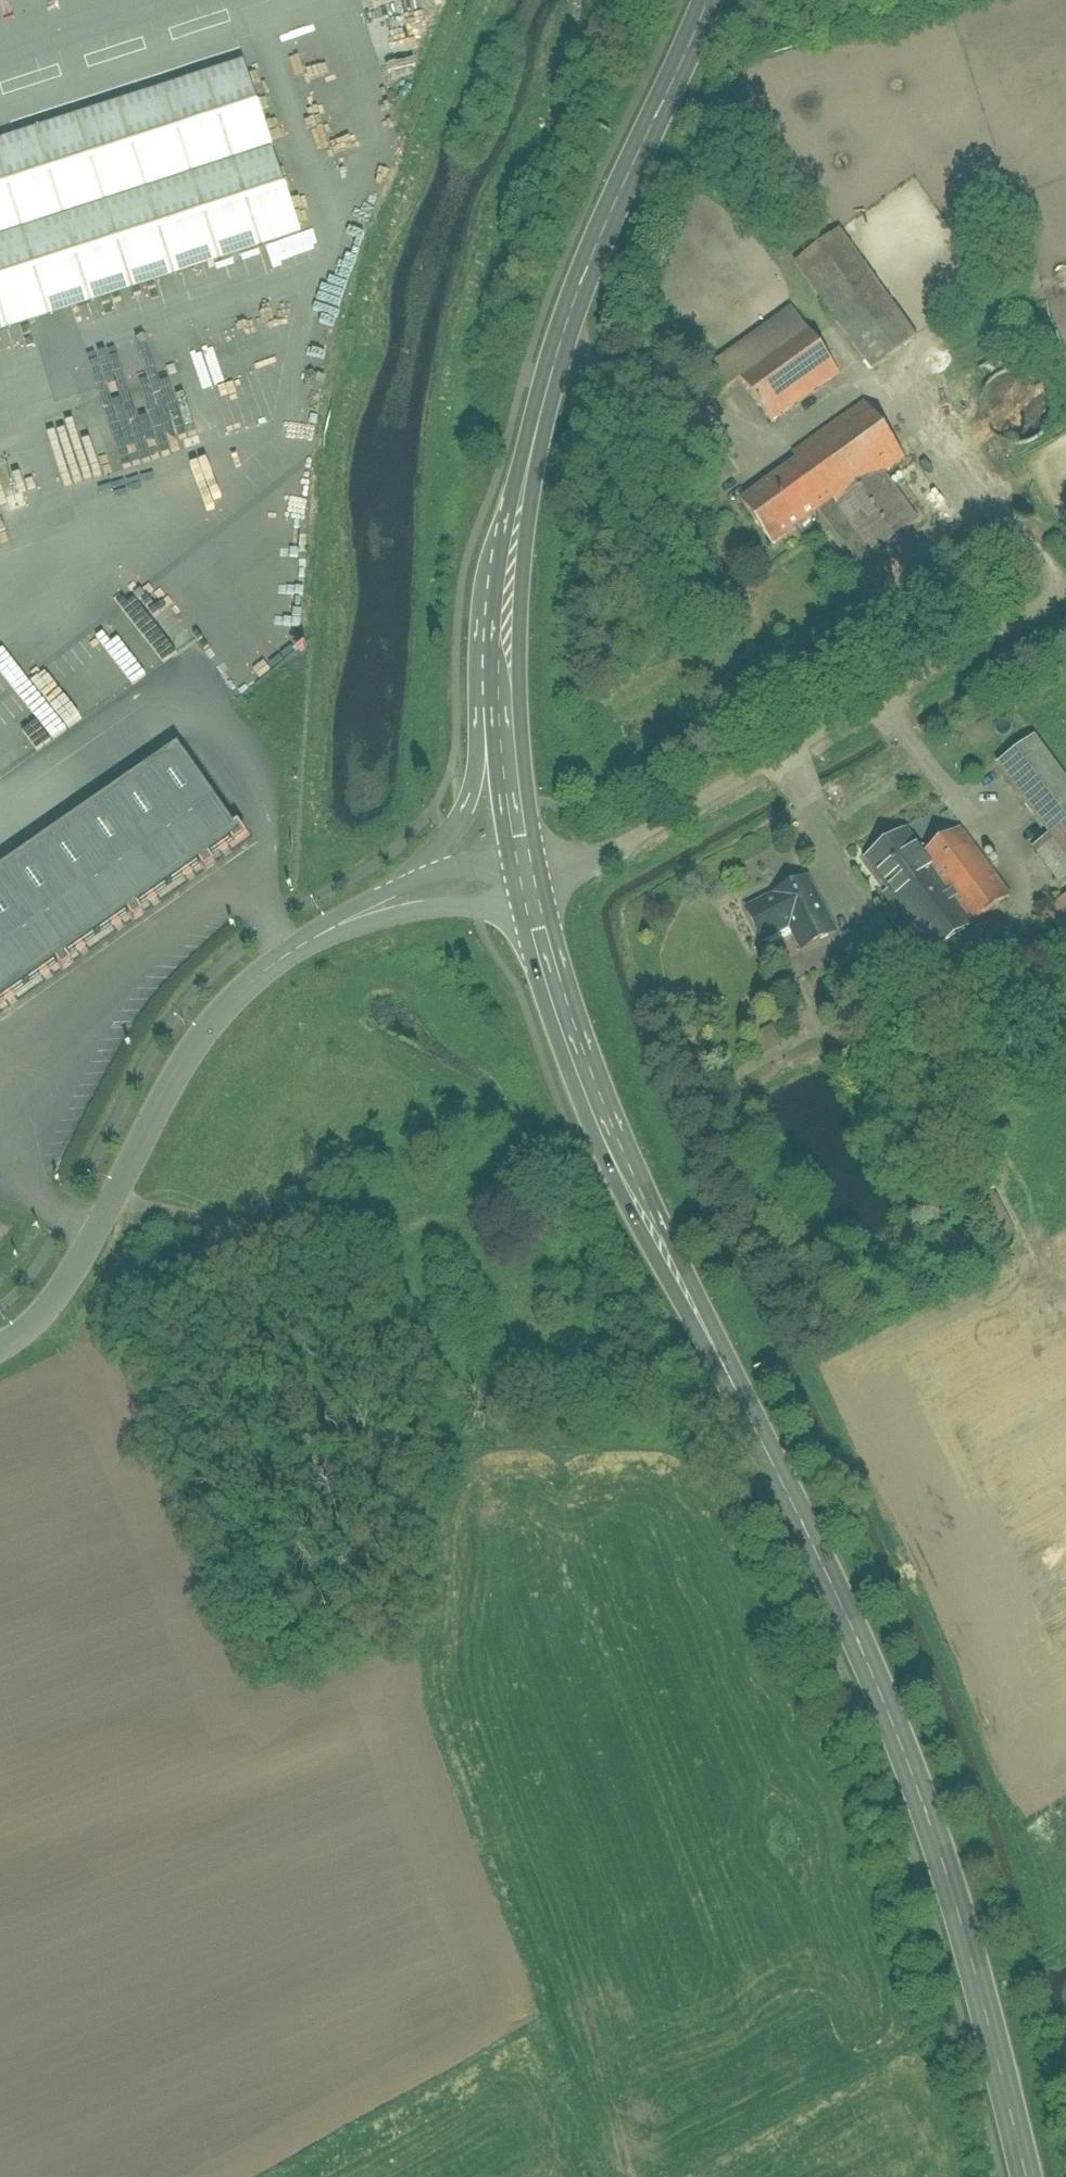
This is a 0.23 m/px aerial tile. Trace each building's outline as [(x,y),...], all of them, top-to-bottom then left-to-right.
[(0,149),(0,343),(306,243),(248,68),(0,149)] [(916,333),(838,228),(797,258),(874,363),(916,333)] [(789,312),(716,368),(733,390),(741,384),(771,424),(836,374),(789,312)] [(1052,403),(1052,397),(1051,391),(1049,384),(1047,381),(1042,375),(1037,371),(1032,369),(1026,368),(1020,367),(1016,368),(1010,370),(1005,373),(1000,377),(997,381),(994,387),(992,392),(992,399),(992,404),(994,410),(997,415),(1002,420),(1008,424),(1012,426),(1018,427),(1023,428),(1028,427),(1033,426),(1039,422),(1044,419),(1047,414),(1050,409),(1052,403)] [(906,446),(876,403),(741,496),(772,542),(833,499),(869,550),(921,513),(885,461),(906,446)] [(1041,740),(1005,765),(1050,829),(1031,842),(1057,879),(1065,873),(1065,775),(1041,740)] [(0,886),(0,1009),(5,1016),(252,843),(189,754),(0,886)] [(910,823),(870,851),(892,881),(883,887),(928,952),(1014,892),(969,827),(931,853),(910,823)] [(803,877),(743,910),(760,943),(788,929),(799,948),(832,931),(803,877)] [(1062,929),(1055,904),(1024,913),(1031,937),(1062,929)]
